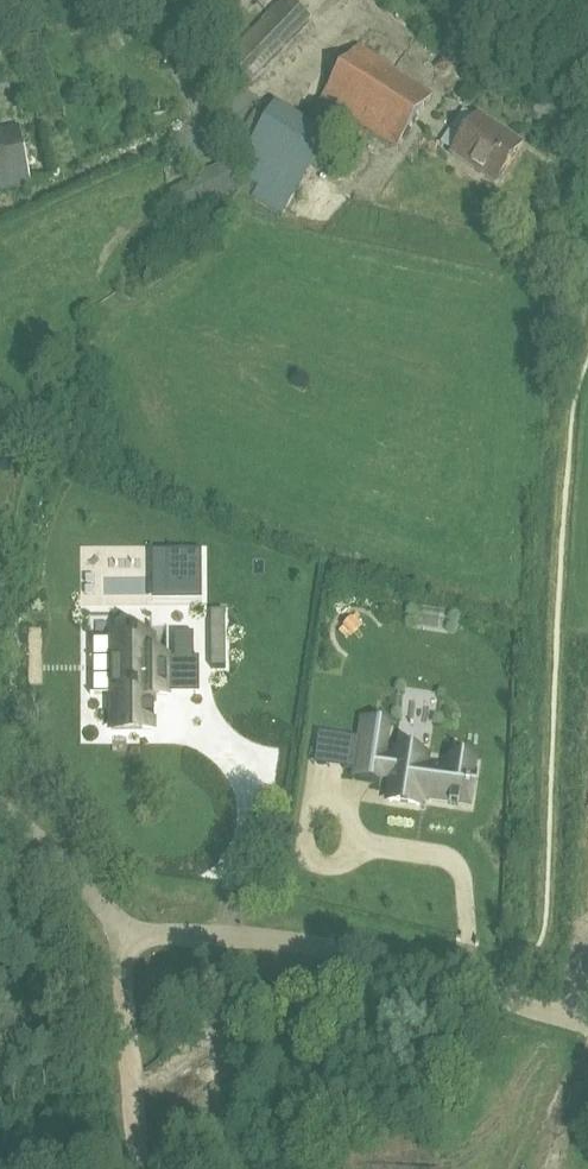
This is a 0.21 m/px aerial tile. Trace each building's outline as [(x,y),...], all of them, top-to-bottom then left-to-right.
[(288,0),(282,0),(226,59),(248,80),(307,19),(288,0)] [(314,116),(336,130),(346,115),(397,148),(432,95),(359,47),(314,116)] [(310,166),(321,146),(327,136),(275,103),(244,154),(250,158),(240,176),(257,187),(252,197),(282,214),(310,166)] [(478,115),(452,153),(495,183),(522,144),(478,115)] [(31,190),(20,127),(0,131),(0,196),(31,190)] [(183,219),(195,213),(244,186),(229,163),(170,193),(183,219)] [(196,595),(196,552),(166,552),(166,595),(196,595)] [(211,661),(225,660),(225,612),(210,612),(211,661)] [(120,638),(114,638),(112,638),(112,640),(112,657),(92,657),(90,657),(90,659),(92,659),(92,693),(90,693),(90,695),(112,695),(112,729),(152,729),(152,718),(155,718),(155,717),(152,717),(152,707),(155,707),(155,706),(152,706),(152,694),(168,694),(167,658),(152,658),(152,624),(150,624),(150,638),(138,638),(138,636),(132,636),(132,638),(120,638)] [(194,658),(194,642),(190,642),(190,634),(194,634),(194,633),(184,633),(184,642),(176,642),(176,633),(175,633),(175,658),(175,668),(194,668),(194,658)] [(361,738),(348,736),(343,769),(356,771),(355,775),(381,779),(381,775),(391,777),(388,799),(421,804),(422,798),(450,803),(450,805),(451,805),(451,803),(458,804),(458,806),(459,806),(459,804),(469,806),(475,764),(472,764),(453,762),(453,761),(450,760),(449,769),(427,765),(428,757),(425,757),(426,752),(413,747),(398,748),(398,753),(395,752),(394,757),(384,756),(389,724),(364,720),(361,738)]
